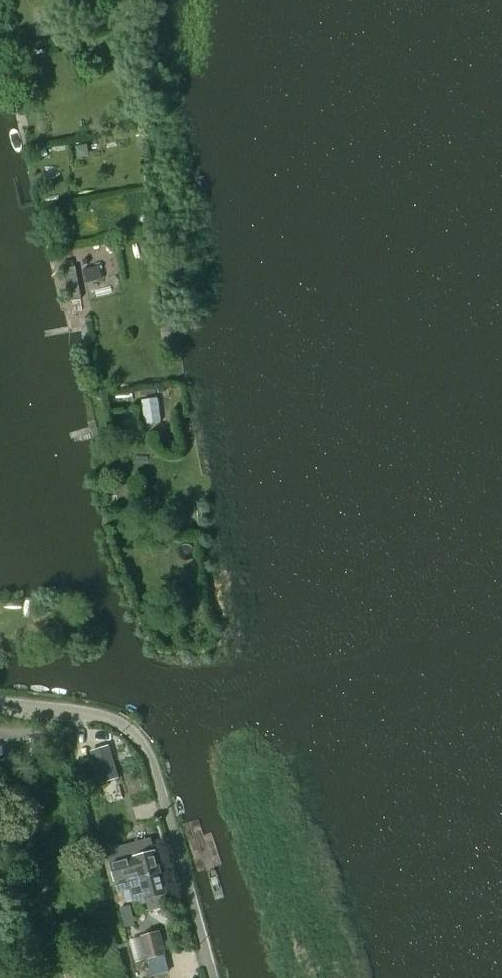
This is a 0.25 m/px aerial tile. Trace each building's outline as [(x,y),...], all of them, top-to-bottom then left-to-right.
[(46,25),(35,27),(37,37),(47,35),(46,25)] [(76,146),(78,158),(86,157),(89,152),(88,144),(76,146)] [(37,149),(38,157),(48,155),(46,147),(37,149)] [(99,265),(83,270),(86,282),(102,278),(99,265)] [(69,300),(81,298),(75,267),(63,269),(69,300)] [(158,396),(141,398),(145,424),(161,421),(158,396)] [(99,783),(117,778),(113,766),(107,746),(90,751),(99,783)] [(130,842),(106,849),(110,862),(115,880),(127,877),(127,879),(128,881),(160,872),(150,837),(130,842)] [(127,879),(115,883),(118,892),(122,891),(126,902),(133,900),(133,902),(145,899),(149,911),(169,906),(160,872),(128,881),(127,879)] [(122,919),(124,927),(134,925),(132,917),(128,904),(119,907),(122,919)] [(160,930),(140,935),(140,936),(146,959),(151,977),(170,971),(165,954),(166,954),(160,930)]
